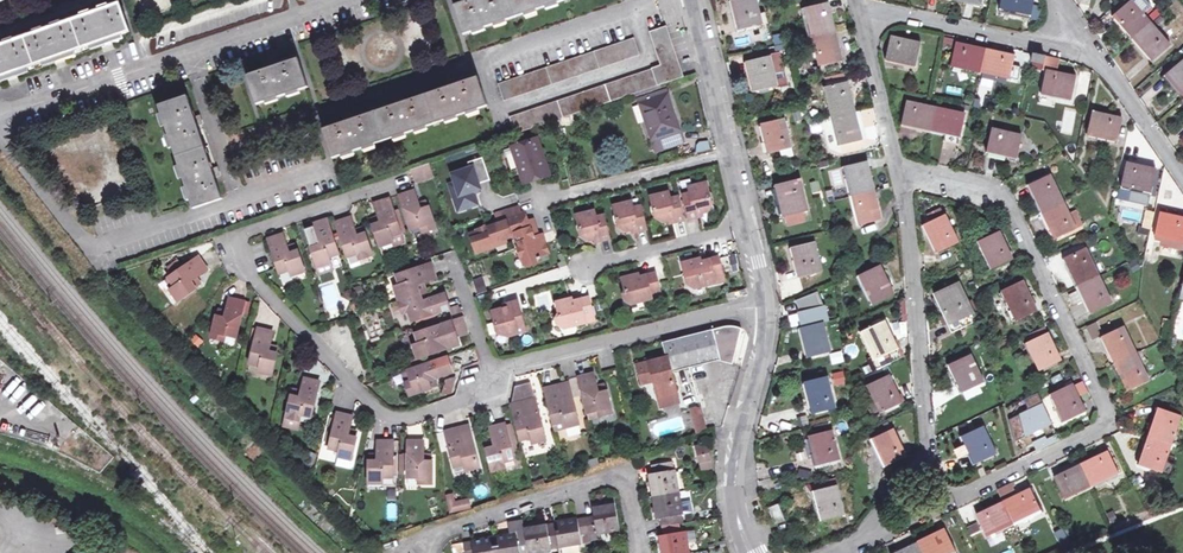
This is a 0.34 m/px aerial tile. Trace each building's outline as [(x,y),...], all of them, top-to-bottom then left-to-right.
[(453,5),(463,35),(564,0),(469,0),(453,5)] [(769,23),(766,12),(760,14),(757,0),(737,0),(733,1),(740,30),(769,23)] [(1031,18),(1034,0),(1002,0),(1000,12),(1031,18)] [(1132,40),(1151,63),(1171,46),(1142,12),(1148,7),(1143,0),(1132,0),(1114,15),(1134,38),(1132,40)] [(108,2),(98,6),(100,11),(92,14),(90,9),(80,13),(82,18),(63,24),(61,19),(50,23),(52,28),(44,31),(42,26),(33,29),(35,34),(16,41),(14,36),(4,40),(5,45),(0,46),(0,78),(130,31),(120,4),(110,7),(108,2)] [(827,57),(820,58),(821,66),(843,60),(829,3),(804,9),(815,52),(818,51),(825,49),(827,57)] [(665,27),(650,32),(662,65),(509,117),(514,133),(683,77),(665,27)] [(886,59),(915,65),(920,43),(890,36),(886,59)] [(498,83),(503,99),(639,53),(634,37),(498,83)] [(952,39),(944,37),(942,44),(951,45),(952,39)] [(951,65),(966,69),(968,62),(974,63),(973,70),(980,72),(988,73),(989,66),(995,68),(994,75),(1009,78),(1014,55),(984,49),(956,42),(951,65)] [(825,49),(818,51),(820,58),(827,57),(825,49)] [(1043,65),(1045,56),(1032,53),(1030,62),(1043,65)] [(748,62),(755,91),(777,85),(771,57),(748,62)] [(1058,89),(1073,92),(1076,77),(1054,72),(1057,59),(1046,57),(1043,70),(1046,71),(1041,93),(1056,96),(1058,89)] [(276,65),(275,60),(266,63),(268,68),(246,75),(257,105),(308,87),(298,58),(276,65)] [(1182,94),(1182,61),(1166,75),(1182,94)] [(824,77),(827,88),(849,82),(846,71),(824,77)] [(456,84),(454,79),(445,82),(447,87),(403,102),(402,97),(393,100),(395,104),(352,119),(350,114),(341,117),(343,122),(322,129),(332,158),(487,105),(477,77),(456,84)] [(844,128),(837,130),(841,144),(863,139),(849,82),(827,88),(834,117),(841,115),(844,128)] [(638,97),(640,103),(668,95),(666,89),(638,97)] [(1071,100),(1073,92),(1058,89),(1056,96),(1071,100)] [(194,209),(222,199),(215,177),(220,176),(217,167),(212,169),(197,125),(201,124),(198,115),(194,116),(187,95),(158,105),(194,209)] [(668,95),(640,103),(651,138),(656,136),(657,141),(653,142),(656,151),(684,141),(668,95)] [(916,128),(915,131),(929,134),(930,131),(960,137),(964,114),(906,101),(901,124),(916,128)] [(1087,134),(1117,141),(1122,118),(1093,112),(1087,134)] [(834,117),(837,130),(844,128),(841,115),(834,117)] [(780,151),(792,148),(786,119),(763,124),(769,153),(780,151)] [(987,152),(1016,159),(1021,137),(992,129),(987,152)] [(535,138),(511,146),(519,168),(524,181),(548,173),(535,138)] [(711,151),(711,141),(695,141),(695,151),(711,151)] [(519,168),(511,146),(505,149),(512,171),(519,168)] [(794,155),(792,148),(780,151),(782,157),(794,155)] [(490,179),(483,157),(468,162),(470,167),(452,173),(455,182),(450,184),(453,196),(459,194),(464,208),(478,204),(474,193),(474,190),(479,188),(480,188),(479,183),(490,179)] [(845,167),(853,196),(850,196),(855,215),(856,214),(859,224),(883,219),(868,161),(845,167)] [(1128,202),(1148,206),(1156,168),(1127,162),(1122,185),(1131,187),(1128,202)] [(428,163),(413,168),(417,181),(432,175),(428,163)] [(1073,223),(1079,220),(1075,209),(1068,212),(1050,175),(1029,185),(1054,238),(1076,228),(1073,223)] [(778,186),(785,216),(788,215),(790,224),(806,221),(804,211),(809,210),(802,181),(778,186)] [(710,204),(705,183),(688,187),(689,193),(682,195),(688,219),(697,217),(696,214),(706,211),(710,204)] [(411,229),(420,225),(422,231),(435,227),(428,206),(426,207),(424,202),(418,204),(414,189),(399,194),(411,229)] [(682,219),(677,197),(669,199),(667,192),(650,196),(654,217),(662,221),(673,219),(674,221),(682,219)] [(459,194),(453,196),(458,210),(464,208),(459,194)] [(379,218),(372,220),(374,224),(372,225),(379,246),(392,242),(393,245),(404,241),(401,232),(393,211),(389,198),(374,202),(379,218)] [(645,229),(640,206),(632,208),(630,201),(613,206),(617,226),(625,230),(636,228),(636,231),(645,229)] [(495,212),(497,218),(520,211),(517,205),(495,212)] [(397,209),(393,211),(401,232),(405,231),(397,209)] [(931,223),(925,226),(938,253),(958,243),(945,216),(944,217),(940,209),(927,215),(931,223)] [(608,237),(603,215),(595,217),(593,210),(575,214),(580,235),(587,239),(599,237),(599,240),(608,237)] [(537,234),(532,218),(526,220),(523,221),(520,212),(520,211),(497,218),(498,222),(488,225),(487,226),(488,227),(482,229),(481,228),(468,232),(473,246),(475,246),(476,249),(480,248),(480,250),(494,245),(493,241),(504,237),(516,233),(519,241),(517,241),(519,247),(518,249),(519,254),(522,255),(523,254),(527,265),(538,261),(537,258),(540,258),(539,256),(547,254),(546,251),(547,251),(545,244),(544,244),(543,242),(542,242),(539,234),(537,234)] [(1182,241),(1182,217),(1160,213),(1155,235),(1182,241)] [(347,256),(357,253),(359,258),(372,254),(365,233),(363,234),(362,229),(355,232),(350,216),(335,221),(347,256)] [(312,223),(317,238),(309,241),(310,245),(309,246),(318,273),(331,269),(328,257),(338,253),(326,218),(312,223)] [(1082,225),(1079,220),(1073,223),(1076,228),(1082,225)] [(979,242),(985,255),(982,257),(988,270),(1013,259),(1000,231),(979,242)] [(267,238),(279,272),(289,269),(291,274),(304,270),(297,249),(295,250),(293,246),(287,248),(282,233),(267,238)] [(737,253),(735,242),(726,244),(729,255),(737,253)] [(792,248),(799,277),(822,272),(815,242),(792,248)] [(1065,259),(1078,286),(1091,313),(1112,303),(1086,249),(1065,259)] [(357,253),(347,256),(351,267),(361,264),(357,253)] [(168,277),(174,286),(168,289),(177,301),(195,288),(194,286),(198,283),(194,278),(207,269),(198,256),(168,277)] [(698,259),(681,263),(687,284),(693,287),(713,282),(712,277),(721,275),(717,258),(699,262),(698,259)] [(398,284),(393,286),(398,300),(402,313),(408,311),(411,321),(446,309),(441,295),(426,301),(420,283),(435,278),(430,263),(395,275),(398,284)] [(861,277),(863,282),(861,283),(871,304),(895,293),(882,267),(861,277)] [(659,293),(654,273),(638,277),(637,274),(621,279),(624,291),(622,295),(623,300),(630,303),(651,297),(650,295),(659,293)] [(481,276),(471,280),(477,294),(486,290),(481,276)] [(1024,282),(1009,289),(1022,316),(1036,309),(1024,282)] [(967,303),(958,285),(934,296),(947,323),(949,322),(969,313),(971,312),(967,303)] [(1015,319),(1022,316),(1009,289),(1002,293),(1015,319)] [(1068,295),(1073,305),(1081,301),(1076,291),(1068,295)] [(725,300),(734,298),(732,292),(724,294),(725,300)] [(824,306),(817,292),(795,301),(800,312),(797,312),(801,329),(809,327),(824,323),(830,321),(826,306),(824,306)] [(556,323),(562,327),(592,319),(587,297),(570,301),(570,298),(556,302),(558,313),(555,318),(556,323)] [(223,340),(225,334),(235,337),(244,302),(229,298),(225,313),(218,312),(217,316),(215,315),(210,337),(223,340)] [(971,300),(967,303),(971,312),(976,310),(971,300)] [(508,306),(491,310),(497,332),(506,334),(523,330),(516,301),(507,303),(508,306)] [(452,315),(459,312),(457,305),(450,308),(452,315)] [(969,313),(949,322),(953,331),(973,322),(969,313)] [(450,322),(433,327),(417,333),(415,333),(418,343),(413,345),(417,358),(458,345),(457,343),(455,336),(458,335),(467,333),(462,316),(451,320),(450,320),(450,322)] [(450,317),(432,323),(433,327),(450,322),(450,320),(451,320),(450,317)] [(864,331),(878,358),(894,350),(898,348),(885,321),(864,331)] [(415,328),(417,333),(433,327),(432,323),(415,328)] [(824,323),(809,327),(816,355),(831,351),(824,323)] [(1085,329),(1090,339),(1099,335),(1094,325),(1085,329)] [(735,327),(725,326),(711,329),(711,330),(662,342),(666,356),(637,364),(641,382),(653,379),(655,386),(656,385),(659,395),(676,391),(670,371),(719,358),(723,363),(732,365),(740,329),(735,327)] [(1140,362),(1136,354),(1123,326),(1101,337),(1114,364),(1122,361),(1128,373),(1121,377),(1127,391),(1149,380),(1140,362)] [(808,357),(816,355),(809,327),(801,329),(808,357)] [(1027,335),(1030,341),(1033,340),(1043,360),(1058,353),(1047,333),(1046,333),(1043,327),(1027,335)] [(248,364),(258,366),(257,372),(270,375),(276,353),(274,353),(275,348),(268,347),(272,331),(257,328),(248,364)] [(1033,340),(1030,341),(1027,343),(1040,370),(1061,360),(1058,353),(1043,360),(1033,340)] [(894,350),(878,358),(881,366),(898,357),(894,350)] [(840,351),(829,354),(832,365),(843,361),(840,351)] [(1136,354),(1140,362),(1146,359),(1142,351),(1136,354)] [(962,391),(983,382),(970,355),(950,365),(962,391)] [(411,381),(406,383),(410,395),(430,389),(430,387),(434,386),(432,378),(452,372),(447,357),(407,371),(411,381)] [(1114,364),(1121,377),(1128,373),(1122,361),(1114,364)] [(402,372),(406,383),(411,381),(407,371),(402,372)] [(832,373),(834,385),(844,384),(843,371),(832,373)] [(882,371),(871,376),(874,382),(885,377),(882,371)] [(577,377),(586,412),(596,409),(598,415),(611,411),(606,390),(604,391),(603,387),(596,388),(592,373),(577,377)] [(869,385),(882,411),(903,401),(890,375),(885,377),(874,382),(869,385)] [(441,393),(451,395),(454,379),(444,377),(441,393)] [(285,418),(299,421),(300,416),(311,418),(319,382),(304,378),(300,394),(293,392),(292,395),(290,395),(285,418)] [(829,378),(814,382),(821,410),(836,406),(829,378)] [(1074,389),(1069,379),(1051,389),(1054,395),(1052,396),(1065,422),(1086,412),(1080,401),(1074,389)] [(543,387),(552,424),(563,421),(565,427),(578,423),(567,381),(543,387)] [(519,439),(530,437),(531,443),(544,440),(530,382),(514,386),(510,404),(519,439)] [(814,412),(821,410),(814,382),(807,384),(814,412)] [(1083,384),(1074,389),(1080,401),(1089,396),(1083,384)] [(676,391),(659,395),(661,404),(678,400),(676,391)] [(1029,411),(1009,422),(1014,442),(1052,424),(1038,394),(1024,401),(1029,411)] [(696,406),(690,408),(696,431),(706,428),(702,412),(698,413),(696,406)] [(588,418),(598,415),(596,409),(586,412),(588,418)] [(1159,410),(1149,437),(1156,440),(1166,412),(1159,410)] [(327,448),(338,450),(337,456),(350,460),(355,438),(354,438),(355,432),(348,431),(351,415),(336,412),(334,418),(328,444),(327,448)] [(1166,412),(1156,440),(1149,437),(1140,465),(1164,473),(1168,462),(1174,446),(1182,418),(1166,412)] [(807,415),(801,417),(803,426),(810,424),(807,415)] [(328,444),(334,418),(329,417),(323,443),(328,444)] [(297,429),(299,421),(285,418),(283,426),(297,429)] [(554,430),(565,427),(563,421),(552,424),(554,430)] [(443,430),(452,467),(463,464),(465,470),(478,467),(467,424),(443,430)] [(504,469),(502,462),(513,460),(504,424),(489,428),(493,443),(486,445),(487,450),(485,451),(491,472),(504,469)] [(976,464),(997,454),(983,427),(962,437),(976,464)] [(873,439),(887,466),(907,456),(893,429),(873,439)] [(814,459),(812,459),(814,466),(840,459),(833,431),(808,437),(814,459)] [(1057,435),(1043,441),(1046,447),(1059,441),(1057,435)] [(376,455),(369,455),(369,461),(367,461),(366,483),(380,483),(380,477),(391,477),(392,440),(376,439),(376,455)] [(406,477),(417,477),(417,483),(430,483),(431,462),(430,462),(429,457),(422,457),(422,441),(407,440),(406,477)] [(700,470),(711,467),(705,444),(694,446),(700,470)] [(303,458),(311,463),(316,454),(307,450),(303,458)] [(1107,452),(1054,477),(1065,501),(1092,488),(1091,485),(1117,472),(1107,452)] [(688,552),(684,530),(680,531),(678,523),(682,522),(672,461),(650,464),(651,474),(648,474),(655,519),(659,518),(661,534),(657,535),(661,552),(686,552),(688,552)] [(1175,465),(1168,462),(1164,473),(1172,476),(1175,465)] [(454,473),(465,470),(463,464),(452,467),(454,473)] [(827,510),(829,519),(845,514),(835,479),(812,484),(814,492),(811,493),(817,513),(820,512),(827,510)] [(1012,484),(998,491),(1003,502),(1013,522),(1014,525),(1041,512),(1040,510),(1033,496),(1030,489),(1017,495),(1013,486),(1012,484)] [(1035,495),(1033,496),(1040,510),(1042,509),(1035,495)] [(468,506),(466,498),(452,503),(450,496),(444,497),(450,513),(468,506)] [(1013,522),(1003,502),(976,515),(986,535),(1013,522)] [(558,548),(559,549),(581,545),(580,537),(619,529),(614,503),(592,507),(593,515),(546,524),(546,523),(523,527),(522,521),(509,523),(510,532),(515,531),(515,533),(463,542),(464,552),(532,552),(558,548)] [(777,505),(769,507),(775,522),(783,519),(777,505)] [(822,521),(829,519),(827,510),(820,512),(822,521)] [(1064,532),(1060,525),(1052,528),(1056,536),(1064,532)] [(897,552),(955,552),(944,530),(897,552)]
